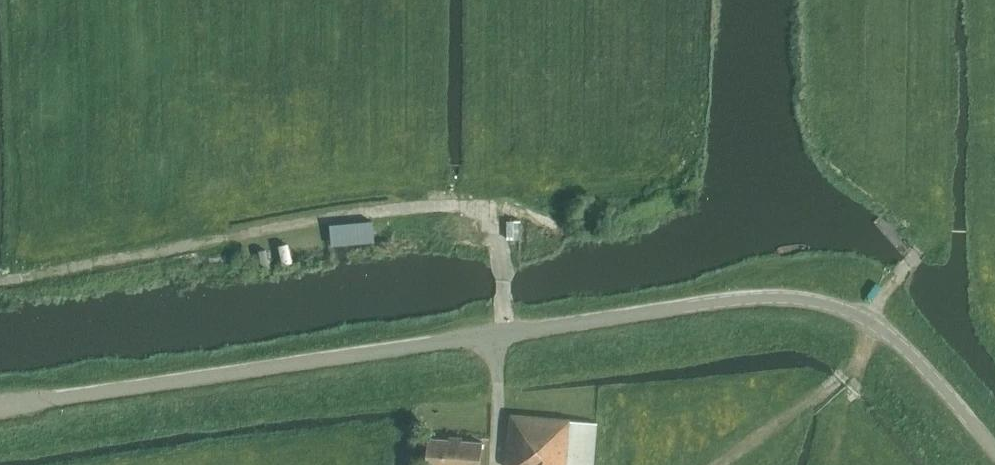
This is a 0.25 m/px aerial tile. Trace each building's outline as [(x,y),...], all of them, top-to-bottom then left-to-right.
[(329,224),(331,244),(372,241),(371,220),(329,224)] [(506,464),(592,464),(596,423),(511,415),(506,464)] [(427,464),(480,464),(482,441),(428,437),(427,464)]
